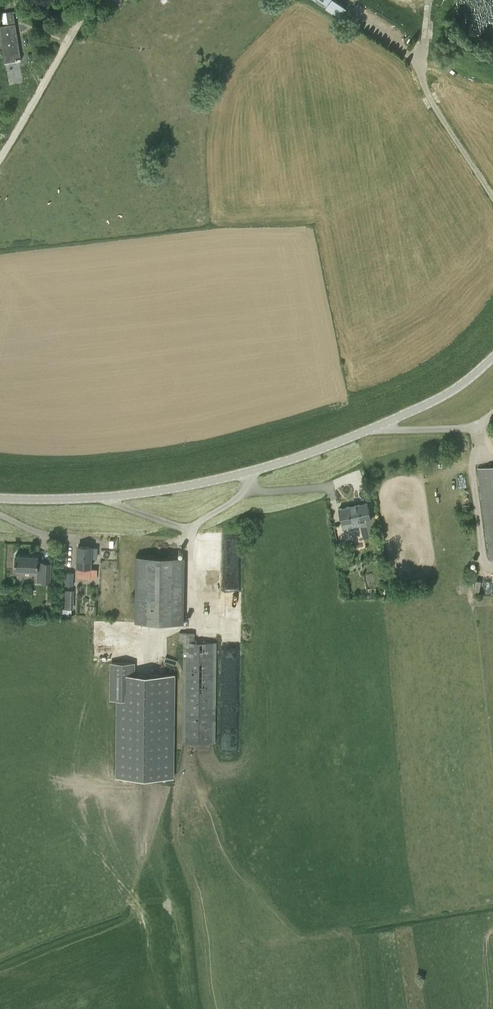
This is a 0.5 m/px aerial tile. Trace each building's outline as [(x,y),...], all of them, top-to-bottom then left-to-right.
[(346,11),(332,3),(328,11),(341,20),(346,11)] [(0,26),(0,34),(5,62),(21,60),(13,11),(1,13),(4,25),(0,26)] [(492,559),(492,466),(477,468),(489,560),(492,559)] [(361,518),(366,536),(378,533),(374,516),(371,517),(367,501),(339,506),(342,522),(361,518)] [(91,566),(92,547),(78,546),(78,566),(91,566)] [(15,569),(43,571),(42,581),(50,582),(51,562),(38,562),(39,556),(16,555),(15,569)] [(185,556),(137,555),(136,621),(184,622),(185,556)] [(97,569),(77,567),(77,578),(81,578),(90,578),(97,578),(97,569)] [(74,572),(65,572),(65,585),(73,586),(74,586),(74,572)] [(74,589),(65,588),(65,606),(73,607),(74,589)] [(184,632),(183,743),(215,743),(217,642),(195,642),(195,632),(184,632)] [(133,674),(133,662),(112,662),(111,699),(118,699),(117,776),(173,777),(173,674),(133,674)]
